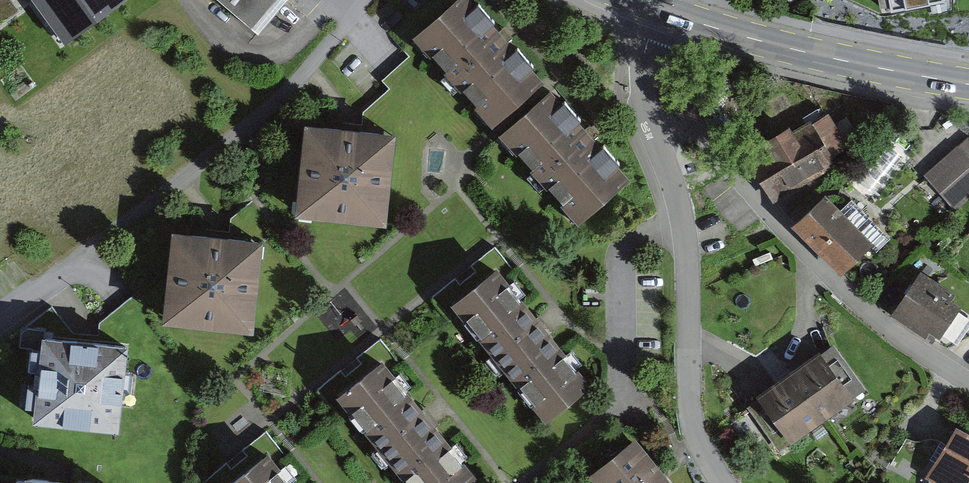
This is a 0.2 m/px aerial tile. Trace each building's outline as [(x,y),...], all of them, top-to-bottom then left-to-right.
[(13,0),(0,0),(0,25),(21,11),(13,0)] [(67,56),(131,11),(123,0),(27,0),(67,56)] [(247,33),(274,0),(207,0),(247,33)] [(468,0),(449,0),(409,33),(486,126),(537,84),(468,0)] [(890,10),(941,0),(888,0),(890,10)] [(626,178),(548,92),(499,136),(577,222),(626,178)] [(824,102),(744,146),(774,200),(837,165),(830,153),(847,144),(824,102)] [(387,132),(296,124),(287,213),(379,222),(387,132)] [(965,135),(923,172),(958,210),(968,200),(968,139),(965,135)] [(870,242),(821,194),(793,223),(842,271),(870,242)] [(254,240),(161,230),(151,321),(245,331),(254,240)] [(584,387),(489,266),(444,302),(539,423),(584,387)] [(963,301),(921,271),(891,313),(926,338),(930,332),(937,337),(963,301)] [(117,343),(31,333),(21,421),(107,431),(117,343)] [(857,387),(826,342),(759,387),(791,433),(857,387)] [(330,395),(405,482),(455,482),(468,473),(372,360),(330,395)] [(957,429),(936,464),(903,444),(885,473),(901,482),(925,482),(928,478),(936,482),(968,482),(968,436),(957,429)] [(631,439),(584,480),(586,482),(670,482),(631,439)] [(259,451),(219,482),(284,482),(259,451)]
